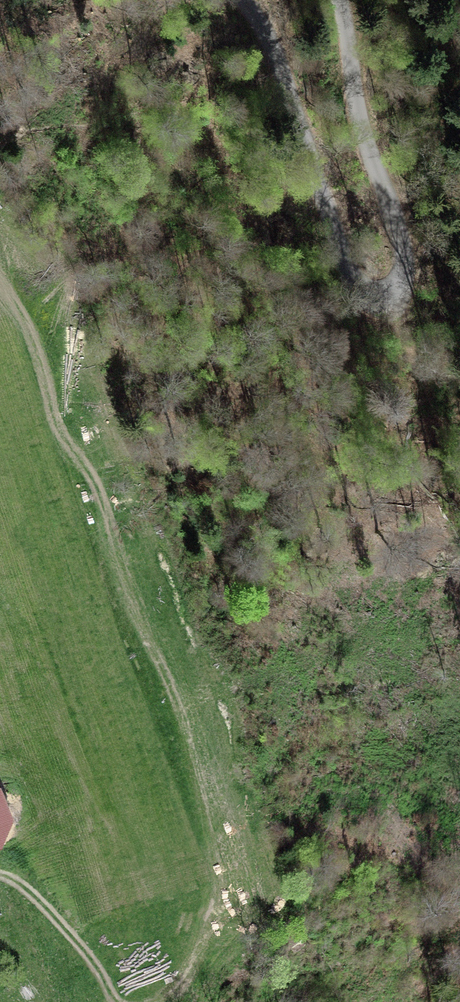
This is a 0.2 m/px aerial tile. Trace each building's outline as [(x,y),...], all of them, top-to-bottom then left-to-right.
[(3,848),(14,821),(2,788),(0,788),(0,849),(3,848)]
